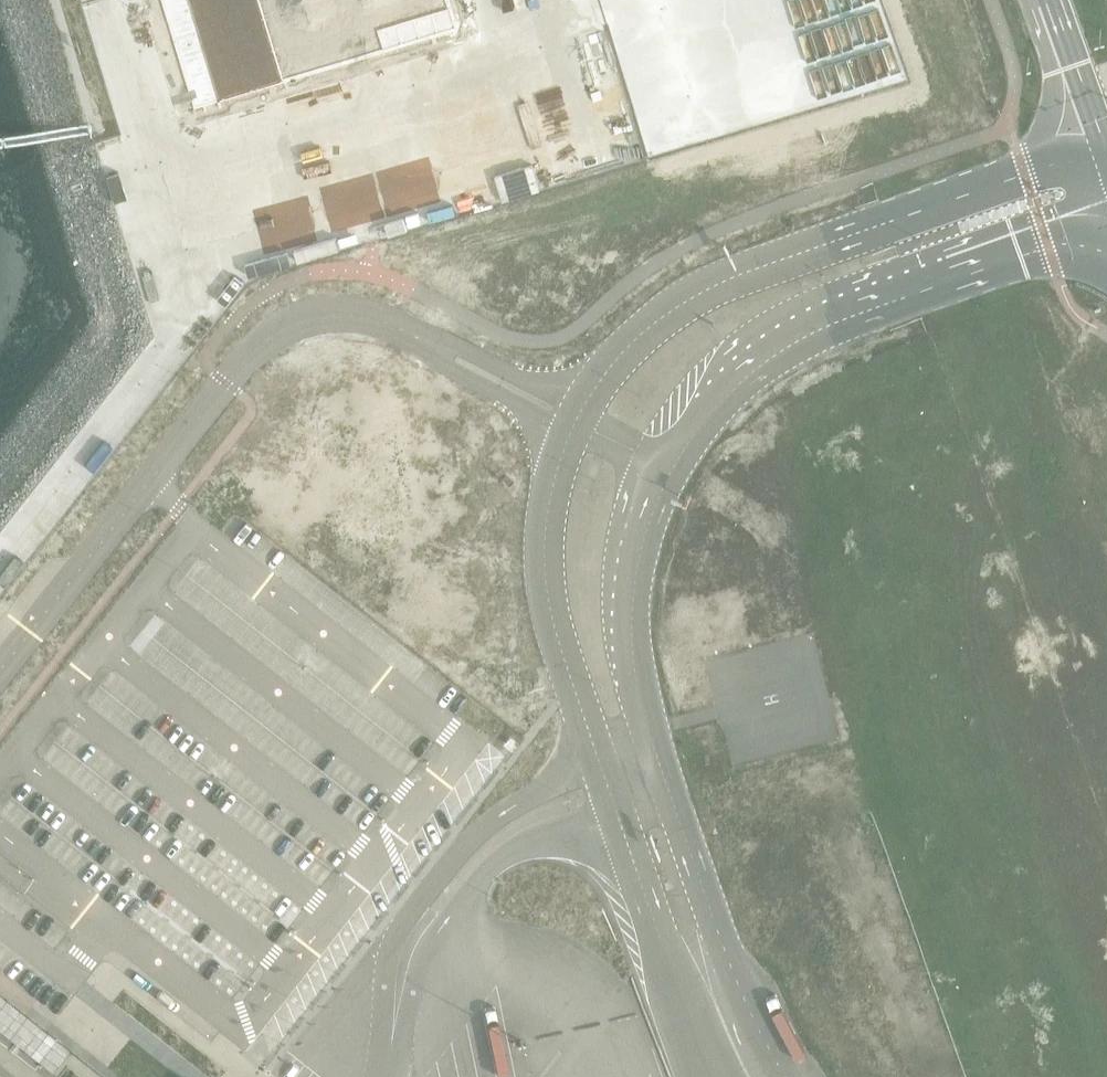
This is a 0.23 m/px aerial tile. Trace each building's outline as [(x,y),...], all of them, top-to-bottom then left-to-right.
[(199,103),(453,26),(445,0),(168,0),(199,103)] [(51,1032),(0,992),(0,1025),(7,1030),(14,1021),(42,1044),(51,1032)]
